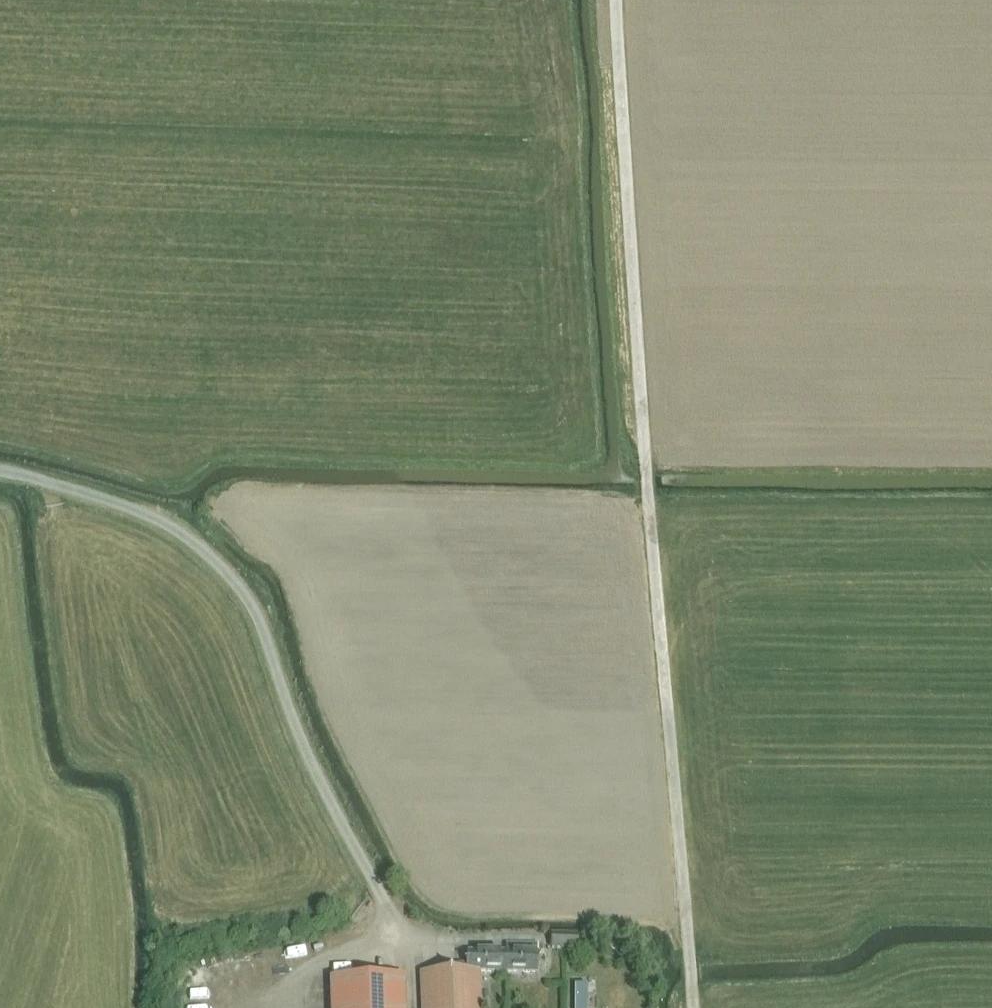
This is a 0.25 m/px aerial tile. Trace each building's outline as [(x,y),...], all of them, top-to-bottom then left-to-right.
[(564,954),(576,955),(577,935),(550,933),(549,949),(564,950),(564,954)] [(506,951),(506,972),(538,972),(538,946),(506,945),(506,951)] [(506,951),(467,951),(466,971),(480,971),(506,972),(506,951)] [(420,972),(422,1007),(480,1007),(480,971),(466,971),(420,972)] [(405,977),(331,978),(331,1007),(405,1007),(405,977)] [(210,1007),(225,1007),(223,997),(208,999),(210,1007)]
